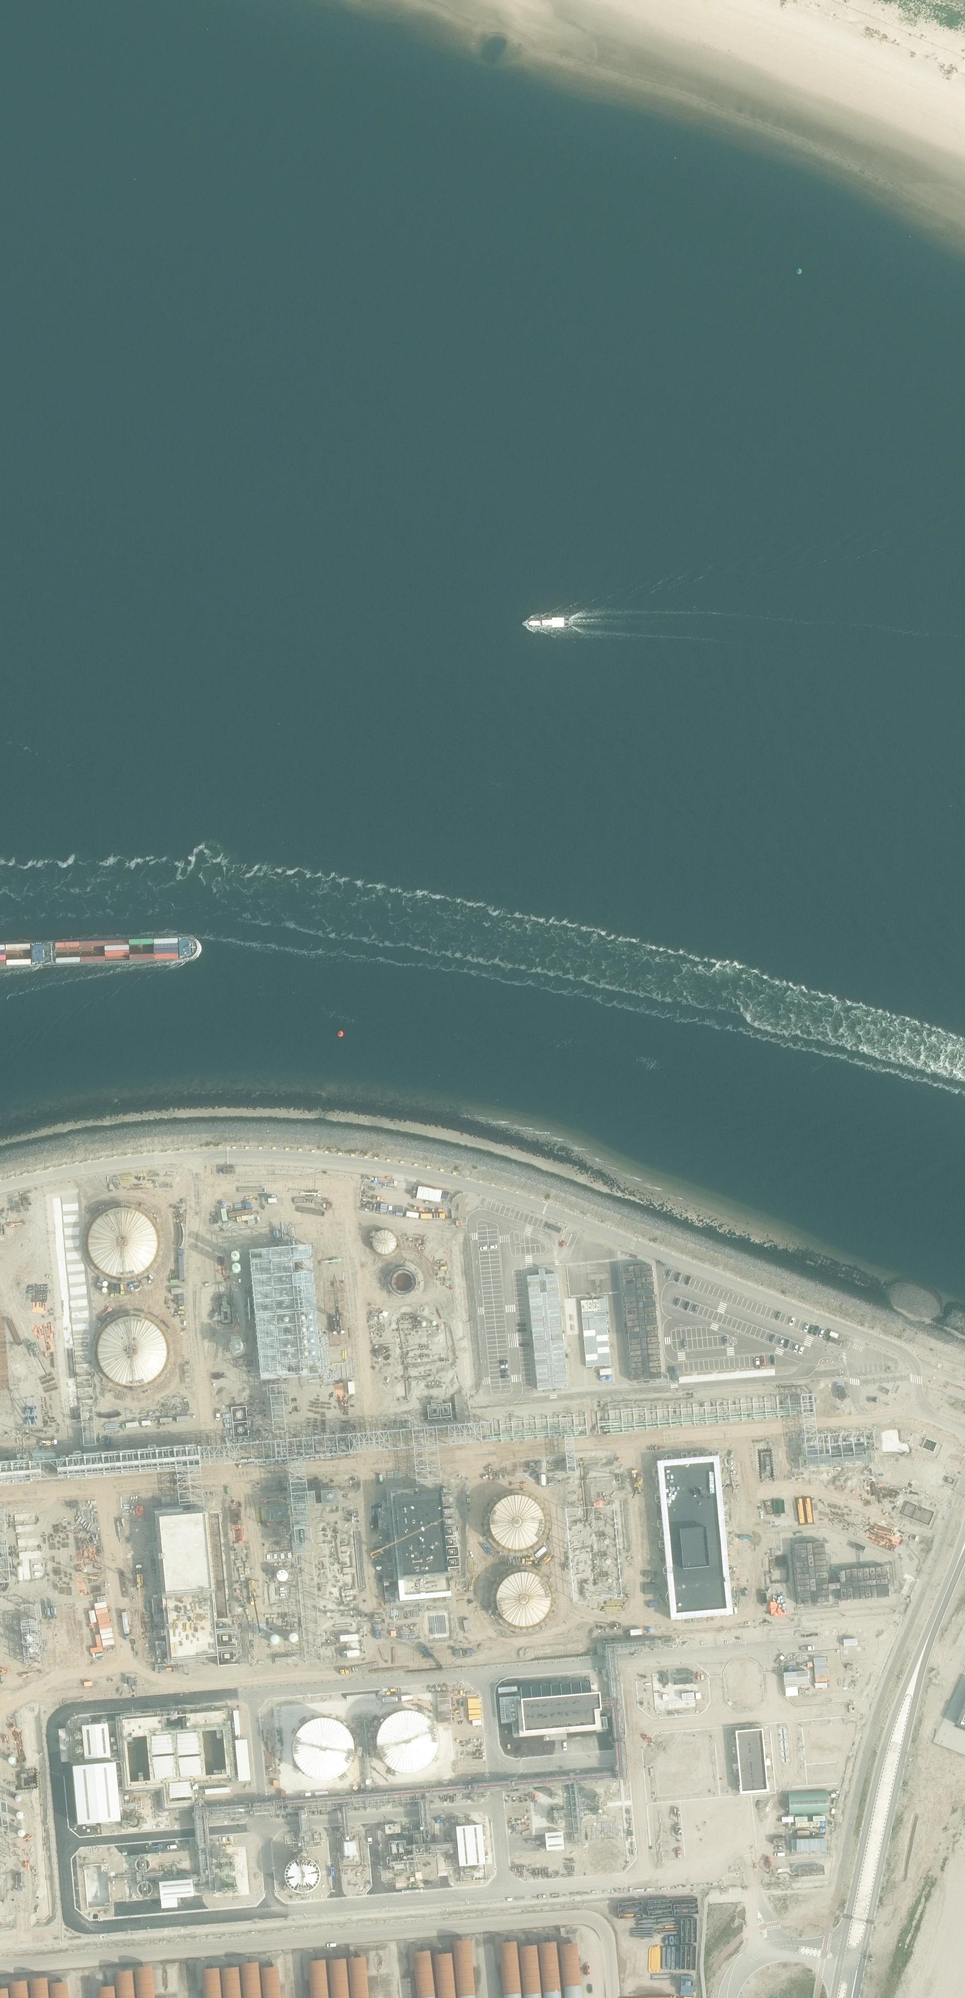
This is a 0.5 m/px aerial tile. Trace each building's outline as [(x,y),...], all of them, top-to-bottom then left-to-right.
[(111,1273),(119,1275),(125,1275),(132,1274),(138,1272),(143,1268),(148,1264),(152,1259),(155,1253),(157,1247),(158,1240),(157,1234),(156,1228),(153,1222),(149,1217),(145,1213),(140,1209),(134,1207),(127,1205),(120,1205),(112,1206),(106,1209),(99,1213),(94,1219),(91,1225),(88,1232),(87,1239),(88,1247),(90,1254),(94,1260),(99,1266),(105,1270),(111,1273)] [(315,1263),(253,1268),(265,1398),(276,1397),(327,1393),(315,1263)] [(121,1384),(128,1385),(135,1386),(141,1384),(147,1382),(153,1379),(158,1375),(162,1369),(165,1364),(167,1357),(168,1351),(167,1344),(165,1338),(163,1333),(159,1328),(155,1323),(150,1320),(144,1317),(137,1316),(129,1315),(122,1317),(115,1320),(109,1324),(104,1329),(100,1336),(98,1343),(97,1350),(98,1357),(100,1364),(104,1371),(108,1376),(114,1381),(121,1384)] [(718,1457),(656,1463),(671,1620),(732,1614),(718,1457)] [(442,1484),(412,1487),(413,1494),(442,1491),(442,1484)] [(442,1491),(413,1494),(422,1597),(452,1595),(442,1491)] [(506,1547),(512,1548),(518,1548),(523,1547),(528,1545),(532,1543),(536,1539),(540,1535),(542,1530),(544,1525),(544,1520),(544,1515),(542,1510),(540,1505),(537,1501),(534,1498),(530,1495),(525,1493),(519,1491),(513,1491),(507,1492),(502,1495),(497,1498),(493,1503),(490,1508),(488,1513),(487,1519),(487,1525),(489,1531),(492,1536),(496,1541),(501,1544),(506,1547)] [(413,1494),(392,1495),(401,1599),(422,1597),(413,1494)] [(905,1499),(900,1512),(928,1523),(933,1510),(905,1499)] [(615,1505),(564,1509),(572,1601),(623,1597),(615,1505)] [(206,1514),(160,1518),(172,1660),(218,1656),(206,1514)] [(219,1517),(208,1518),(218,1632),(229,1631),(219,1517)] [(514,1624),(520,1626),(525,1626),(531,1625),(536,1623),(540,1620),(544,1617),(547,1613),(550,1608),(551,1603),(552,1598),(551,1592),(550,1588),(548,1583),(545,1579),(541,1575),(537,1573),(533,1571),(527,1569),(521,1569),(515,1570),(509,1573),(505,1576),(500,1580),(497,1585),(495,1591),(495,1597),(495,1603),(497,1609),(500,1614),(504,1618),(509,1622),(514,1624)] [(229,1631),(218,1632),(221,1668),(239,1667),(236,1630),(229,1631)] [(599,1693),(520,1699),(523,1732),(595,1726),(594,1711),(601,1710),(599,1693)] [(955,1724),(964,1728),(964,1699),(955,1724)] [(382,1718),(377,1727),(375,1737),(376,1747),(381,1756),(388,1763),(397,1767),(407,1769),(417,1767),(426,1762),(433,1754),(437,1744),(437,1734),(434,1724),(428,1716),(419,1710),(409,1707),(399,1708),(390,1711),(388,1713),(382,1718)] [(173,1713),(122,1718),(128,1786),(230,1777),(224,1709),(173,1713)] [(293,1734),(291,1745),(293,1755),(298,1764),(306,1771),(316,1775),(327,1775),(336,1772),(345,1765),(350,1757),(353,1748),(352,1738),(348,1729),(342,1721),(334,1716),(324,1714),(315,1715),(306,1719),(298,1725),(293,1734)] [(762,1729),(735,1731),(740,1793),(768,1790),(762,1729)] [(114,1760),(72,1764),(77,1823),(119,1819),(114,1760)] [(827,1790),(787,1792),(789,1814),(829,1812),(827,1790)] [(293,1856),(289,1860),(285,1865),(284,1870),(284,1876),(287,1882),(291,1886),(296,1889),(302,1889),(308,1888),(312,1885),(316,1881),(318,1876),(319,1871),(317,1865),(314,1860),(310,1857),(305,1855),(299,1855),(293,1856)] [(824,1865),(798,1867),(798,1877),(824,1875),(824,1865)]
